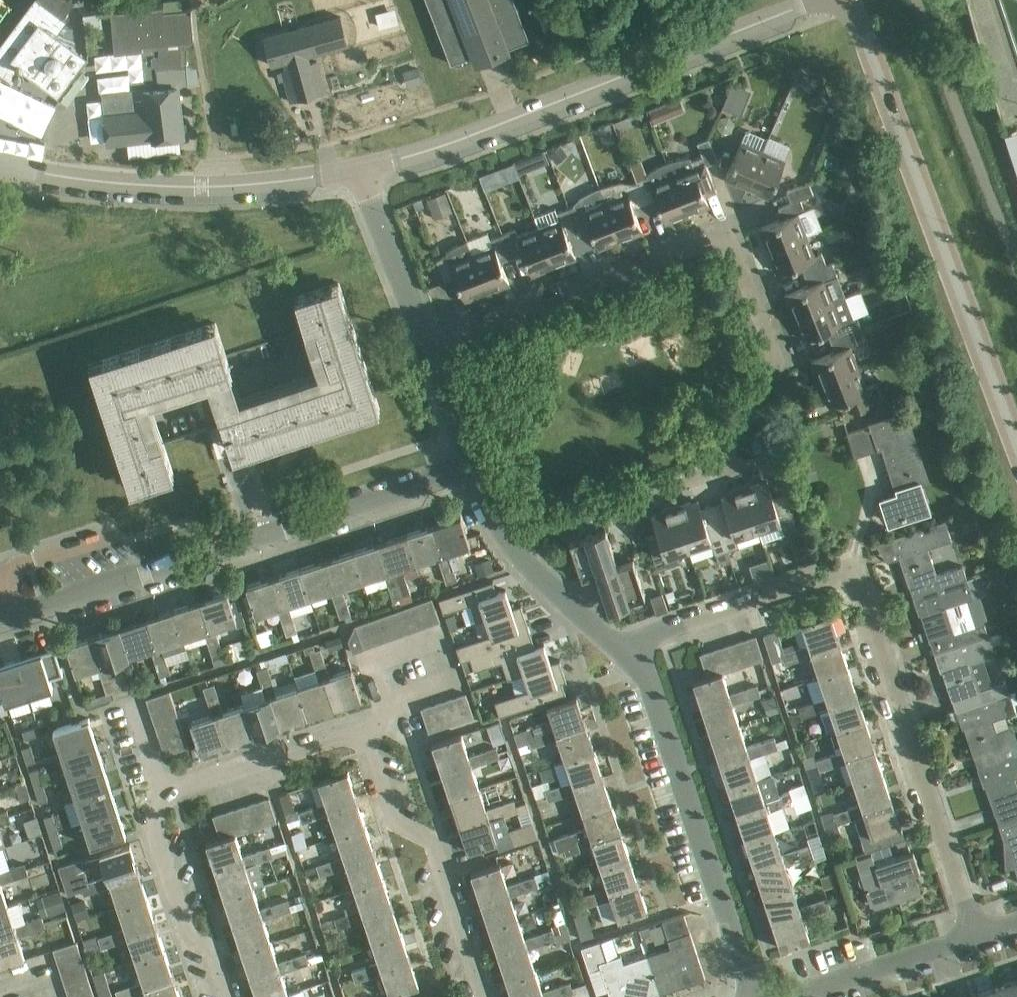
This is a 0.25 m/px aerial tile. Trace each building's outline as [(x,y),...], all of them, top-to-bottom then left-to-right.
[(2,46),(17,58),(13,63),(20,69),(24,63),(58,88),(83,55),(50,31),(73,0),(36,0),(2,46)] [(451,63),(473,55),(477,64),(508,52),(507,48),(529,39),(514,0),(427,0),(451,63)] [(143,8),(111,11),(115,52),(143,49),(147,88),(144,88),(145,96),(103,100),(108,143),(183,135),(178,85),(186,84),(187,47),(194,38),(191,8),(164,11),(163,6),(143,8)] [(291,101),(325,91),(317,60),(309,63),(307,56),(348,45),(340,16),(264,37),(272,66),(284,62),(286,69),(282,70),(291,101)] [(799,88),(815,88),(815,72),(799,71),(799,88)] [(733,82),(722,106),(736,112),(747,88),(733,82)] [(660,105),(649,109),(654,123),(666,118),(660,105)] [(1004,131),(1016,179),(1016,127),(1004,131)] [(748,186),(763,150),(768,139),(750,131),(745,132),(725,179),(738,184),(738,182),(748,186)] [(718,160),(710,142),(709,138),(697,142),(702,156),(706,165),(718,160)] [(544,150),(534,154),(539,166),(549,162),(544,150)] [(768,198),(776,179),(785,159),(763,150),(748,186),(757,190),(756,192),(768,198)] [(711,178),(706,165),(702,156),(690,160),(689,157),(677,159),(667,162),(672,176),(686,213),(696,209),(696,211),(709,206),(700,182),(711,178)] [(677,216),(686,213),(672,176),(667,162),(659,165),(646,174),(647,177),(636,181),(645,204),(656,199),(665,223),(678,218),(677,216)] [(636,181),(631,183),(630,182),(619,181),(601,186),(599,187),(605,202),(620,239),(629,235),(630,237),(643,232),(633,208),(645,204),(636,181)] [(800,199),(813,194),(809,182),(786,190),(791,202),(800,199)] [(611,242),(620,239),(605,202),(599,187),(580,196),(573,204),(574,206),(569,207),(578,229),(589,225),(599,249),(611,244),(611,242)] [(810,209),(805,211),(800,199),(791,202),(778,207),(783,218),(759,228),(764,240),(766,240),(769,249),(806,235),(822,228),(815,211),(810,209)] [(567,234),(578,229),(569,207),(557,212),(556,208),(534,216),(539,228),(553,264),(562,261),(563,263),(576,258),(567,234)] [(544,268),(553,264),(539,228),(518,236),(515,229),(503,233),(511,256),(523,251),(532,275),(545,270),(544,268)] [(500,260),(511,256),(503,233),(490,238),(488,232),(467,240),(487,290),(496,287),(497,289),(509,284),(500,260)] [(827,265),(822,252),(814,255),(806,235),(769,249),(773,258),(771,259),(776,272),(800,262),(804,274),(827,265)] [(487,290),(467,240),(457,244),(446,252),(447,255),(436,259),(445,282),(456,277),(465,301),(478,296),(477,294),(487,290)] [(837,275),(831,277),(827,265),(804,274),(809,285),(785,294),(790,307),(792,306),(795,316),(846,296),(837,275)] [(338,282),(296,296),(306,330),(315,327),(329,370),(339,366),(342,374),(220,414),(232,451),(252,444),(254,448),(379,407),(338,282)] [(853,331),(852,331),(861,327),(857,316),(855,317),(846,296),(795,316),(799,325),(797,325),(802,338),(826,329),(830,340),(853,331)] [(215,322),(90,363),(131,488),(173,474),(163,443),(162,440),(149,444),(135,401),(123,405),(121,398),(228,363),(215,322)] [(850,347),(858,344),(853,331),(830,340),(835,351),(811,361),(816,373),(818,373),(821,382),(858,368),(850,347)] [(927,368),(923,373),(925,378),(933,375),(934,375),(932,366),(930,367),(927,368)] [(858,368),(821,382),(825,391),(823,392),(828,405),(852,396),(856,407),(882,397),(877,384),(867,388),(858,368)] [(927,481),(908,427),(904,414),(866,426),(847,432),(855,456),(878,449),(878,447),(888,444),(891,455),(887,456),(899,494),(882,499),(890,522),(908,516),(908,515),(927,508),(920,487),(922,487),(920,483),(927,481)] [(762,436),(751,440),(755,451),(766,447),(762,436)] [(813,461),(796,466),(800,484),(818,479),(813,461)] [(762,541),(784,534),(784,531),(796,527),(786,498),(774,502),(767,481),(760,484),(759,481),(744,486),(758,529),(762,541)] [(736,536),(758,529),(744,486),(729,491),(730,494),(722,496),(729,517),(717,521),(727,550),(739,546),(736,536)] [(727,550),(717,521),(706,525),(698,500),(690,503),(690,500),(674,505),(689,548),(711,541),(715,554),(727,550)] [(677,552),(689,548),(674,505),(659,511),(660,513),(653,515),(659,536),(648,540),(658,569),(681,561),(677,552)] [(453,566),(442,570),(446,583),(457,580),(454,571),(461,568),(455,550),(470,545),(461,516),(433,525),(443,554),(448,552),(453,566)] [(873,545),(877,544),(883,554),(900,549),(902,554),(899,555),(908,585),(909,585),(912,594),(966,577),(963,565),(937,574),(928,547),(952,539),(946,519),(872,544),(873,545)] [(437,556),(442,570),(453,566),(448,552),(443,554),(433,525),(407,533),(416,563),(437,556)] [(617,564),(605,528),(585,535),(586,536),(570,541),(582,577),(598,572),(597,571),(617,564)] [(395,570),(404,597),(411,594),(402,567),(416,563),(407,533),(380,542),(389,571),(395,570)] [(395,570),(389,571),(380,542),(353,551),(363,580),(384,573),(389,587),(399,583),(395,570)] [(336,589),(342,587),(363,580),(353,551),(327,559),(336,589)] [(609,607),(629,600),(629,599),(645,594),(633,558),(617,564),(597,571),(598,572),(609,607)] [(327,559),(300,568),(309,597),(331,590),(335,604),(346,601),(342,587),(336,589),(327,559)] [(300,568),(273,577),(283,606),(288,604),(309,597),(300,568)] [(273,577),(246,585),(256,615),(278,608),(282,621),(293,618),(288,604),(283,606),(273,577)] [(951,611),(949,605),(973,597),(966,577),(912,594),(917,607),(918,607),(930,641),(931,641),(934,651),(988,633),(984,623),(958,631),(956,624),(958,623),(960,620),(960,617),(959,615),(957,612),(954,610),(951,611)] [(493,580),(439,598),(444,612),(460,607),(460,604),(497,592),(493,580)] [(393,601),(404,597),(399,583),(389,587),(393,601)] [(497,592),(460,604),(460,607),(466,624),(476,621),(512,608),(512,607),(506,589),(497,592)] [(673,590),(666,593),(669,602),(676,600),(673,590)] [(237,621),(234,611),(227,592),(200,600),(210,630),(215,628),(237,621)] [(429,625),(440,621),(432,598),(420,602),(429,625)] [(219,642),(215,628),(210,630),(200,600),(173,609),(183,638),(186,648),(207,641),(209,645),(219,642)] [(346,601),(335,604),(340,618),(350,614),(346,601)] [(418,629),(429,625),(420,602),(410,606),(418,629)] [(476,621),(474,622),(479,638),(480,641),(528,625),(521,604),(512,607),(512,608),(476,621)] [(407,633),(418,629),(410,606),(399,609),(407,633)] [(186,648),(183,638),(173,609),(147,618),(156,647),(161,645),(164,655),(186,648)] [(396,637),(407,633),(399,609),(388,613),(396,637)] [(385,640),(396,637),(388,613),(377,617),(385,640)] [(811,650),(840,640),(831,613),(802,622),(801,622),(809,644),(811,650)] [(454,614),(446,617),(447,619),(450,629),(458,626),(454,614)] [(800,616),(781,623),(783,629),(801,622),(802,622),(800,616)] [(374,644),(385,640),(377,617),(366,621),(374,644)] [(151,649),(155,662),(166,659),(161,645),(156,647),(147,618),(120,627),(129,656),(151,649)] [(293,618),(282,621),(288,640),(299,637),(293,618)] [(364,648),(374,644),(366,621),(355,625),(364,648)] [(353,652),(364,648),(355,625),(348,640),(353,652)] [(479,638),(456,646),(461,660),(532,636),(528,625),(480,641),(479,638)] [(103,664),(108,663),(129,656),(120,627),(94,635),(103,664)] [(777,631),(763,635),(773,662),(783,659),(785,664),(799,659),(795,649),(785,652),(777,631)] [(992,684),(983,657),(994,653),(988,633),(934,651),(938,665),(940,664),(952,700),(953,699),(956,709),(1009,691),(1006,680),(992,684)] [(112,676),(108,663),(103,664),(94,635),(66,644),(76,673),(98,666),(102,680),(112,676)] [(763,659),(762,655),(756,635),(744,639),(752,662),(763,659)] [(532,636),(461,660),(465,672),(465,673),(467,673),(466,671),(474,669),(474,670),(502,661),(501,658),(535,647),(532,636)] [(741,666),(752,662),(744,639),(733,643),(741,666)] [(809,644),(795,649),(799,659),(812,655),(819,676),(848,666),(840,640),(811,650),(809,644)] [(209,645),(213,659),(224,655),(219,642),(209,645)] [(730,670),(741,666),(733,643),(722,646),(730,670)] [(535,647),(501,658),(502,661),(508,679),(510,678),(510,677),(551,663),(544,644),(535,647)] [(722,672),(730,670),(722,646),(711,650),(718,673),(722,672)] [(55,648),(18,660),(29,695),(53,687),(50,678),(63,673),(55,648)] [(325,662),(320,648),(310,652),(314,666),(325,662)] [(707,676),(718,673),(711,650),(700,654),(707,676)] [(166,659),(155,662),(160,675),(170,672),(166,659)] [(551,663),(510,677),(510,678),(516,694),(516,697),(562,681),(566,680),(560,659),(551,663)] [(0,665),(0,686),(2,693),(5,703),(29,695),(18,660),(0,665)] [(361,698),(351,668),(329,676),(325,662),(314,666),(319,679),(324,678),(334,707),(361,698)] [(261,683),(272,680),(267,666),(256,669),(261,683)] [(849,669),(848,666),(819,676),(826,697),(828,702),(857,692),(849,669)] [(114,698),(129,693),(123,672),(112,676),(102,680),(107,693),(112,692),(114,698)] [(731,699),(729,693),(722,672),(718,673),(707,676),(693,681),(702,709),(731,699)] [(307,715),(334,707),(324,678),(319,679),(297,686),(307,715)] [(307,715),(297,686),(276,693),(272,680),(261,683),(262,686),(266,697),(271,695),(281,724),(307,715)] [(516,694),(495,701),(500,715),(566,693),(562,681),(516,697),(516,694)] [(207,701),(218,698),(213,684),(203,687),(207,701)] [(760,695),(758,689),(757,684),(743,689),(747,699),(759,695),(760,695)] [(253,733),(281,724),(271,695),(266,697),(262,686),(240,693),(244,704),(253,733)] [(769,686),(758,689),(760,695),(759,695),(767,717),(778,713),(769,686)] [(733,704),(747,699),(743,689),(729,693),(731,699),(702,709),(711,734),(740,725),(733,704)] [(150,709),(173,702),(170,690),(146,698),(150,709)] [(956,709),(960,722),(962,722),(973,757),(974,757),(978,767),(1016,754),(1016,739),(1012,725),(1009,726),(1005,715),(1009,714),(1008,713),(1016,711),(1009,691),(956,709)] [(866,721),(858,697),(857,692),(828,702),(826,697),(812,701),(816,712),(830,707),(838,730),(866,721)] [(454,697),(462,720),(473,717),(466,693),(454,697)] [(556,733),(585,723),(576,696),(547,706),(552,720),(514,733),(518,746),(529,742),(531,747),(544,742),(541,732),(554,728),(556,733)] [(451,724),(462,720),(454,697),(443,700),(451,724)] [(253,733),(244,704),(222,711),(218,698),(207,701),(212,715),(217,713),(227,742),(253,733)] [(440,728),(451,724),(443,700),(432,704),(440,728)] [(803,717),(816,712),(812,701),(799,705),(803,717)] [(154,720),(177,713),(173,702),(150,709),(154,720)] [(429,731),(440,728),(432,704),(421,708),(429,731)] [(157,732),(181,724),(177,713),(154,720),(157,732)] [(200,751),(227,742),(217,713),(212,715),(190,722),(200,751)] [(89,718),(54,729),(61,753),(96,741),(89,718)] [(845,756),(874,746),(866,721),(838,730),(831,732),(836,746),(841,744),(844,750),(845,756)] [(594,750),(585,723),(556,733),(554,728),(541,732),(544,742),(558,738),(565,760),(594,750)] [(161,743),(184,735),(181,724),(157,732),(161,743)] [(38,725),(22,730),(25,739),(41,734),(38,725)] [(747,746),(740,725),(711,734),(720,762),(749,752),(747,746)] [(787,740),(787,739),(785,733),(774,737),(760,741),(764,752),(778,748),(776,743),(787,740)] [(470,761),(468,755),(462,735),(461,734),(432,743),(441,771),(470,761)] [(165,754),(187,747),(188,746),(184,735),(161,743),(165,754)] [(96,741),(61,753),(69,775),(104,764),(96,741)] [(750,757),(764,752),(760,741),(747,746),(749,752),(720,762),(728,787),(757,778),(750,757)] [(30,745),(22,748),(27,764),(35,761),(30,745)] [(496,746),(482,751),(486,761),(499,757),(496,746)] [(854,783),(883,773),(874,746),(845,756),(844,750),(836,753),(830,755),(834,766),(847,762),(854,783)] [(603,777),(603,776),(594,750),(565,760),(572,781),(574,787),(603,777)] [(472,766),(486,761),(482,751),(468,755),(470,761),(441,771),(450,797),(479,787),(472,766)] [(978,767),(982,779),(983,779),(995,814),(996,814),(999,824),(1016,818),(1016,784),(1015,777),(1016,776),(1016,754),(978,767)] [(830,755),(817,759),(819,765),(820,770),(834,766),(830,755)] [(104,764),(69,775),(76,798),(111,787),(104,764)] [(43,784),(37,768),(29,771),(34,787),(43,784)] [(357,798),(348,771),(319,781),(326,802),(312,807),(316,818),(330,813),(328,808),(357,798)] [(863,810),(892,800),(883,773),(854,783),(847,785),(854,807),(861,804),(863,810)] [(583,813),(612,803),(603,777),(574,787),(572,781),(559,786),(562,796),(576,792),(583,813)] [(764,799),(757,778),(728,787),(737,815),(766,805),(764,799)] [(21,801),(29,798),(30,798),(24,781),(15,784),(21,801)] [(543,782),(532,785),(536,798),(547,795),(549,800),(562,796),(559,786),(545,790),(543,782)] [(48,800),(43,784),(34,787),(39,803),(48,800)] [(111,787),(76,798),(83,821),(118,810),(111,787)] [(488,814),(486,808),(479,787),(450,797),(459,824),(488,814)] [(795,801),(794,796),(792,790),(778,794),(782,806),(795,801)] [(768,810),(782,806),(778,794),(764,799),(766,805),(737,815),(746,841),(775,831),(768,810)] [(276,821),(275,817),(269,798),(258,801),(265,824),(276,821)] [(366,825),(366,824),(357,798),(328,808),(330,813),(337,834),(366,825)] [(517,810),(516,805),(514,799),(500,804),(504,815),(517,810)] [(854,807),(848,809),(851,820),(855,819),(865,851),(904,838),(892,800),(863,810),(861,804),(854,807)] [(254,828),(265,824),(258,801),(246,805),(254,828)] [(516,805),(517,810),(518,813),(528,810),(526,801),(516,805)] [(592,840),(621,830),(612,803),(583,813),(587,826),(554,837),(558,851),(565,848),(567,854),(580,849),(577,839),(590,835),(592,840)] [(490,819),(504,815),(500,804),(486,808),(488,814),(459,824),(468,851),(497,841),(490,819)] [(243,832),(254,828),(246,805),(235,808),(243,832)] [(302,822),(316,818),(312,807),(299,812),(300,817),(302,822)] [(236,834),(243,832),(235,808),(224,812),(232,835),(236,834)] [(833,810),(822,814),(825,822),(836,819),(838,824),(851,820),(848,809),(834,813),(833,810)] [(11,821),(7,810),(0,812),(0,824),(11,821)] [(118,810),(83,821),(91,845),(126,834),(118,810)] [(220,838),(232,835),(224,812),(213,815),(220,838)] [(52,814),(44,817),(49,832),(57,830),(52,814)] [(30,837),(42,833),(36,816),(24,820),(29,835),(30,835),(30,837)] [(300,817),(287,821),(288,822),(290,827),(302,823),(302,822),(300,817)] [(999,824),(1003,837),(1005,868),(1015,866),(1016,872),(1016,871),(1016,818),(999,824)] [(836,819),(825,822),(831,838),(841,835),(836,819)] [(509,829),(515,845),(537,837),(532,822),(509,829)] [(375,852),(375,851),(366,825),(337,834),(344,855),(330,860),(334,871),(347,867),(346,861),(375,852)] [(63,846),(57,830),(49,832),(54,849),(63,846)] [(630,857),(630,856),(621,830),(592,840),(590,835),(577,839),(580,849),(593,845),(601,866),(630,857)] [(782,852),(775,832),(775,831),(746,841),(755,869),(784,859),(782,852)] [(220,838),(206,843),(215,868),(244,859),(246,864),(256,861),(259,860),(257,851),(243,855),(236,834),(232,835),(220,838)] [(109,879),(138,870),(130,843),(100,853),(107,874),(109,879)] [(799,859),(813,855),(809,843),(795,848),(799,859)] [(270,846),(257,851),(259,860),(273,855),(270,846)] [(785,864),(799,859),(795,848),(782,852),(784,859),(755,869),(763,895),(792,885),(785,864)] [(354,888),(383,878),(375,852),(346,861),(347,867),(354,888)] [(872,853),(857,858),(862,876),(859,877),(858,879),(860,885),(862,886),(865,885),(871,905),(875,907),(920,892),(914,873),(920,872),(913,852),(875,864),(872,853)] [(609,893),(638,883),(630,857),(601,866),(608,888),(609,893)] [(88,880),(81,859),(58,866),(68,894),(82,889),(84,894),(97,889),(94,878),(88,880)] [(264,882),(256,861),(246,864),(244,859),(215,868),(223,895),(264,882)] [(320,876),(334,871),(330,860),(304,868),(306,874),(318,870),(320,876)] [(11,867),(15,878),(29,874),(25,863),(11,867)] [(508,885),(506,882),(500,863),(471,872),(480,900),(510,891),(508,885)] [(15,878),(11,867),(0,871),(0,906),(8,904),(1,883),(15,878)] [(118,906),(147,897),(138,870),(109,879),(107,874),(94,878),(97,889),(111,885),(118,906)] [(831,873),(820,876),(824,888),(834,885),(831,873)] [(537,881),(535,876),(522,880),(525,891),(537,887),(539,886),(537,881)] [(538,891),(553,886),(550,877),(537,881),(539,886),(537,887),(538,891)] [(363,914),(392,904),(383,878),(354,888),(361,909),(348,913),(351,924),(365,919),(363,914)] [(511,896),(525,891),(522,880),(508,885),(510,891),(480,900),(489,926),(518,917),(511,896)] [(264,882),(223,895),(232,921),(261,912),(264,920),(278,915),(274,904),(260,908),(253,887),(264,883),(264,882)] [(618,919),(629,916),(647,910),(638,883),(609,893),(608,888),(595,892),(598,902),(601,901),(608,923),(618,919)] [(799,906),(792,885),(763,895),(772,922),(801,912),(799,906)] [(580,897),(584,907),(598,902),(595,892),(580,897)] [(126,933),(156,923),(147,897),(118,906),(125,928),(112,932),(115,943),(129,939),(126,933)] [(827,897),(813,902),(817,912),(830,908),(827,897)] [(288,899),(274,904),(278,915),(291,911),(288,899)] [(25,921),(19,900),(8,904),(0,906),(0,936),(17,930),(15,925),(25,921)] [(803,917),(817,912),(813,902),(799,906),(801,912),(772,922),(781,948),(810,939),(803,917)] [(401,931),(392,905),(392,904),(363,914),(365,919),(372,941),(401,931)] [(572,915),(579,939),(592,934),(584,910),(572,915)] [(271,940),(264,920),(261,912),(232,921),(241,950),(271,940)] [(337,928),(351,924),(348,913),(334,918),(337,928)] [(647,956),(660,993),(659,989),(673,984),(675,988),(705,978),(684,913),(662,920),(669,939),(671,948),(647,956)] [(28,920),(32,931),(46,927),(44,922),(42,916),(28,920)] [(527,944),(525,938),(518,917),(489,926),(498,954),(527,944)] [(32,931),(28,920),(25,921),(15,925),(17,930),(0,936),(0,966),(26,958),(18,936),(32,931)] [(165,949),(156,923),(126,933),(129,939),(135,959),(165,949)] [(556,940),(553,929),(539,933),(543,944),(556,940)] [(410,958),(401,931),(372,941),(379,962),(365,966),(369,977),(383,973),(381,967),(410,958)] [(101,948),(115,943),(112,932),(98,937),(101,948)] [(527,944),(498,954),(506,978),(535,969),(529,949),(543,944),(539,933),(525,938),(527,944)] [(271,940),(241,950),(250,975),(279,966),(281,971),(295,966),(292,957),(278,962),(271,940)] [(607,959),(601,940),(582,946),(589,970),(600,966),(610,996),(644,996),(643,994),(658,989),(659,993),(660,993),(647,956),(624,963),(621,955),(607,959)] [(57,960),(80,952),(77,941),(53,949),(57,960)] [(174,977),(165,950),(165,949),(135,959),(142,981),(129,985),(133,996),(146,992),(144,986),(174,977)] [(61,971),(84,963),(80,952),(57,960),(61,971)] [(305,953),(292,957),(295,966),(308,962),(305,953)] [(419,985),(410,958),(381,967),(383,973),(390,994),(419,985)] [(64,982),(87,974),(84,963),(61,971),(64,982)] [(250,975),(257,996),(266,996),(287,990),(281,971),(279,966),(250,975)] [(365,966),(352,971),(355,982),(369,977),(365,966)] [(506,978),(512,996),(544,996),(545,996),(543,991),(542,991),(535,969),(506,978)] [(68,993),(91,985),(87,974),(64,982),(68,993)] [(174,977),(144,986),(146,992),(148,996),(180,996),(174,977)] [(1016,980),(994,988),(996,996),(1016,996),(1016,983),(1016,980)] [(585,982),(572,987),(570,982),(557,986),(560,996),(572,993),(574,993),(572,987),(585,983),(585,982)] [(585,983),(572,987),(574,993),(572,993),(573,996),(590,996),(585,983)] [(95,996),(91,985),(68,993),(69,996),(93,996),(95,996)] [(133,996),(129,985),(115,990),(118,996),(130,996),(133,996)] [(560,996),(557,986),(543,991),(545,996),(544,996),(560,996)] [(994,988),(970,996),(996,996),(994,988)]
